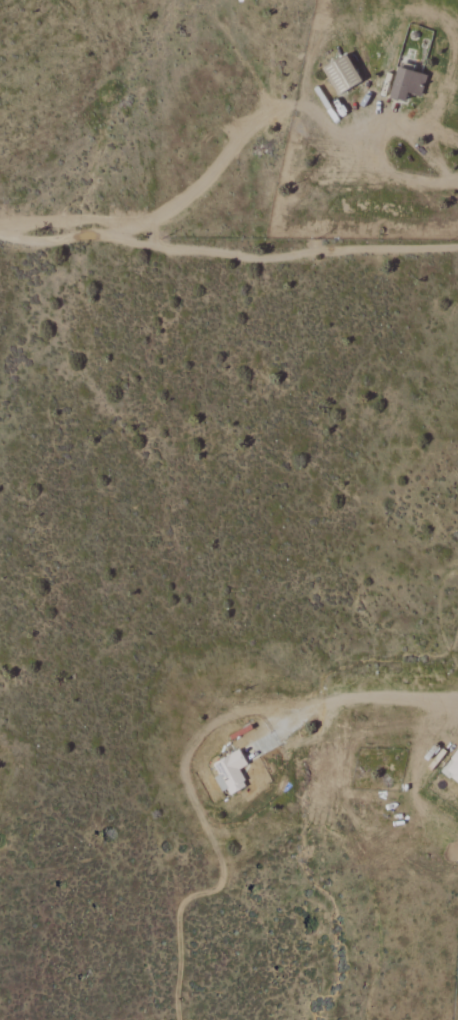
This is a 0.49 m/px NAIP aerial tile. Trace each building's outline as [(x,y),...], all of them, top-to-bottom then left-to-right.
[(321,69),(337,96),(361,82),(345,55),(321,69)] [(426,75),(396,68),(389,99),(404,103),(406,94),(420,97),(426,75)] [(246,786),(237,770),(246,765),(238,750),(212,764),(218,776),(215,777),(226,797),(246,786)] [(441,773),(457,785),(457,750),(441,773)]
